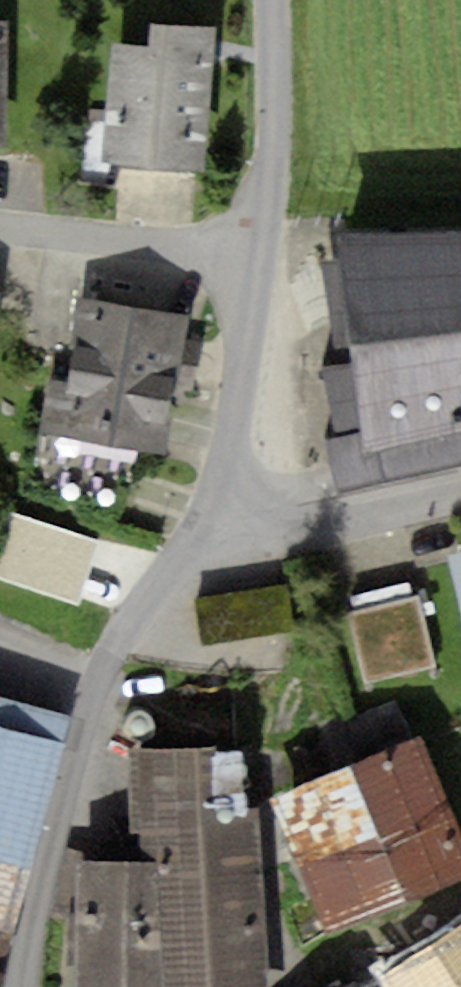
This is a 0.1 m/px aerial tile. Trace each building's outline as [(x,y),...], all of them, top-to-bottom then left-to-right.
[(17,150),(17,21),(0,21),(0,150),(17,150)] [(121,47),(112,162),(212,171),(223,31),(154,26),(153,49),(121,47)] [(460,458),(460,235),(347,237),(361,366),(327,369),(345,482),(460,458)] [(42,434),(168,453),(189,315),(82,299),(69,382),(50,380),(42,434)] [(105,535),(17,507),(0,559),(0,577),(83,604),(105,535)] [(460,589),(460,552),(451,555),(460,589)] [(374,682),(443,663),(420,580),(350,599),(374,682)] [(24,915),(69,738),(0,721),(0,908),(24,915)] [(340,932),(460,881),(460,812),(427,733),(281,795),(340,932)] [(138,749),(143,858),(85,861),(91,986),(278,986),(266,742),(138,749)] [(15,923),(0,921),(0,986),(5,986),(15,923)] [(393,976),(400,986),(460,986),(460,932),(393,976)]
